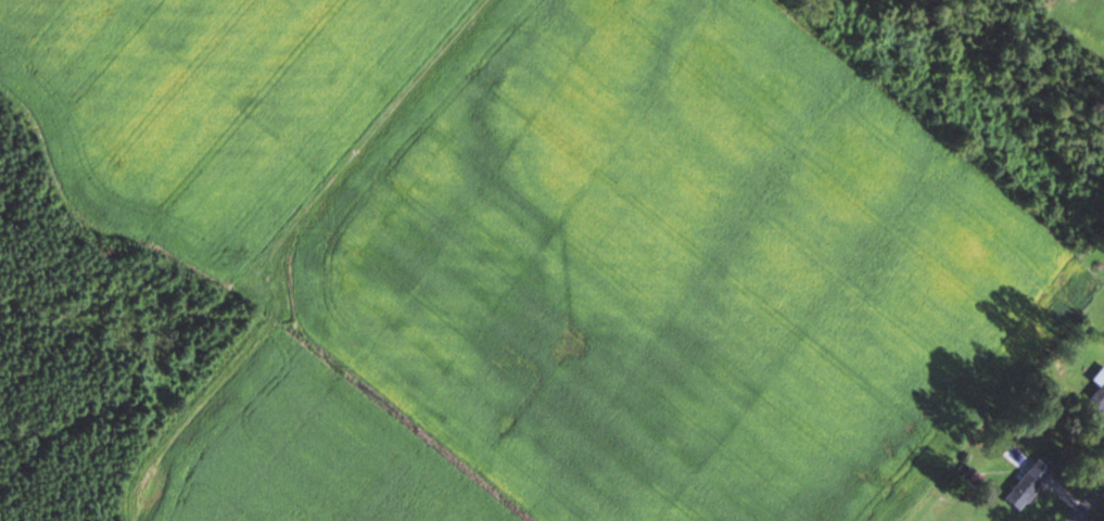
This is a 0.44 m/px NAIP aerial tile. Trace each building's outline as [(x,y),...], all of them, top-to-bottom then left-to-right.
[(1095,388),(1084,399),(1097,413),(1103,405),(1103,365),(1103,364),(1087,380),(1095,388)]
